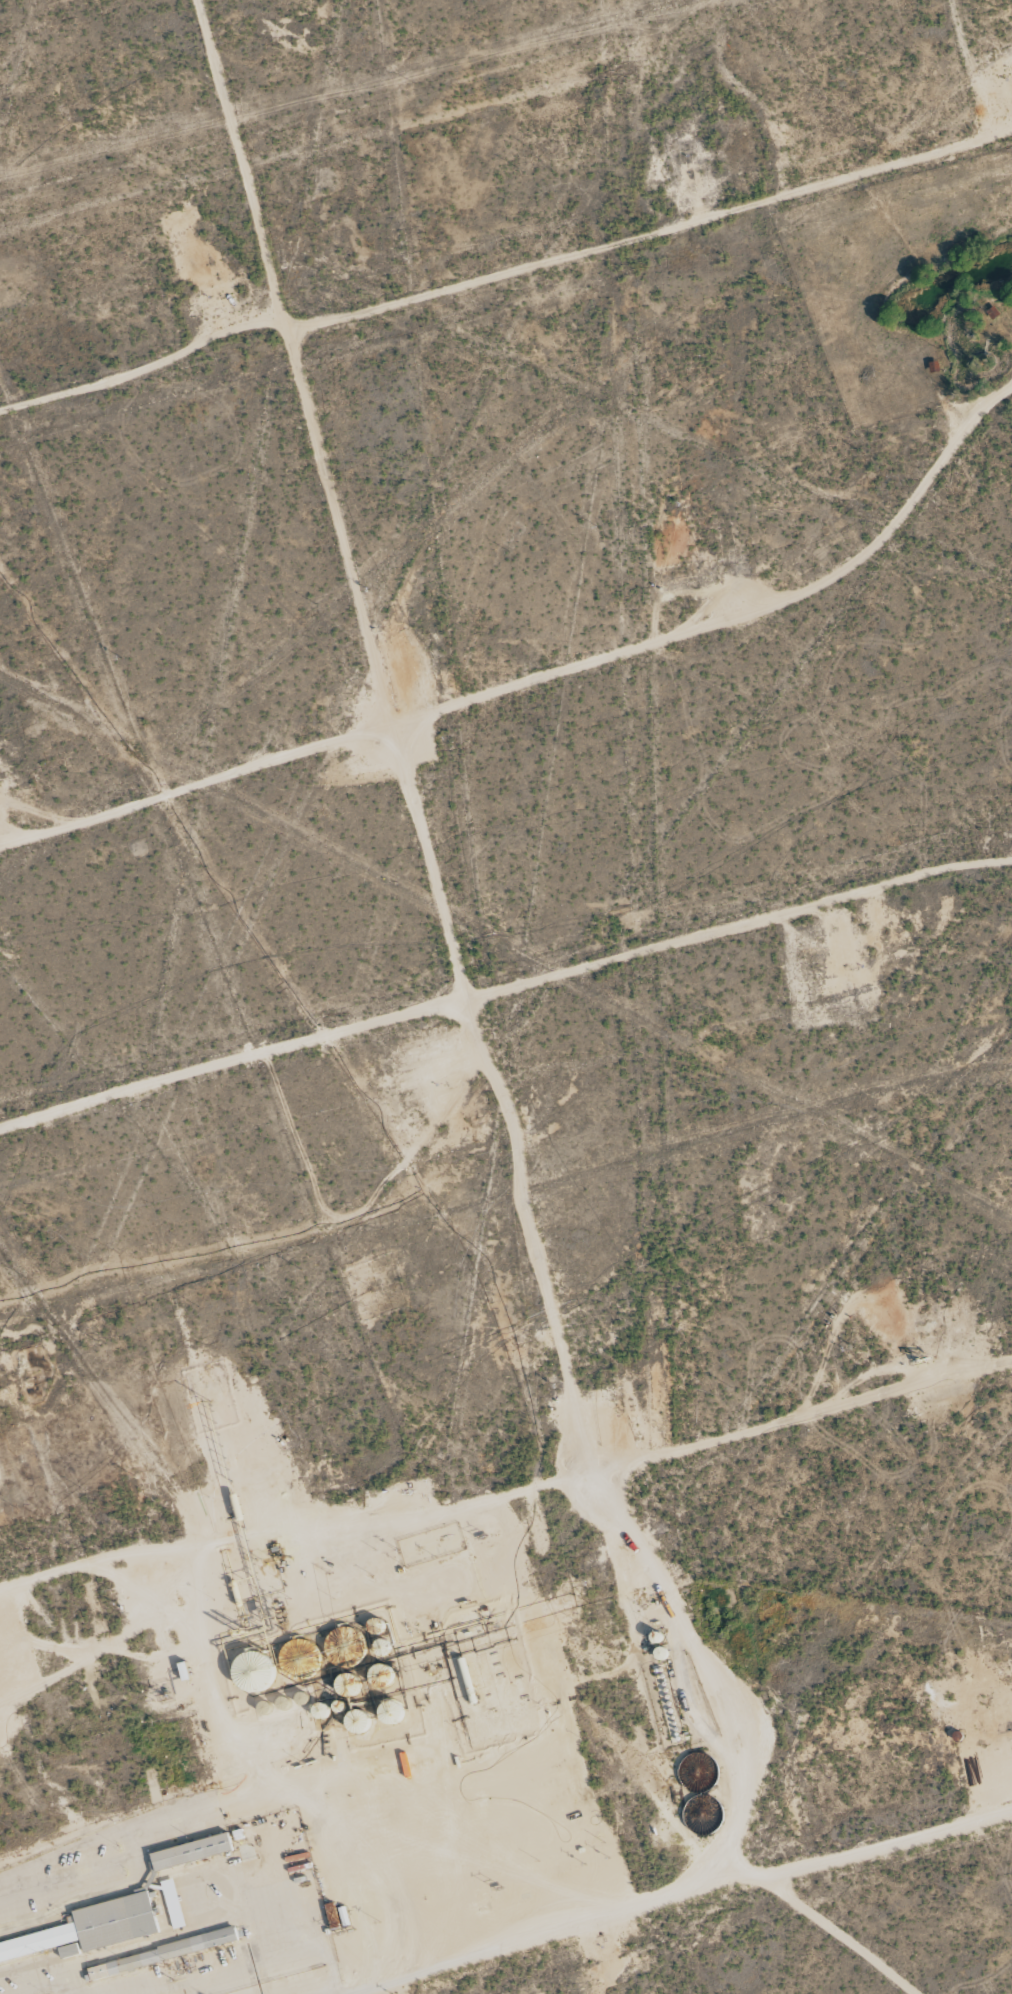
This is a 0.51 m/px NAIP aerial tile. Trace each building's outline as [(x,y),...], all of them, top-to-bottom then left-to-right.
[(238,1691),(248,1688),(249,1692),(275,1683),(263,1647),(227,1659),(238,1691)] [(149,1852),(154,1870),(232,1851),(227,1833),(149,1852)] [(172,1928),(185,1925),(173,1878),(161,1881),(172,1928)] [(79,1941),(82,1950),(157,1933),(148,1891),(71,1908),(74,1923),(0,1940),(0,1959),(79,1941)] [(60,1958),(79,1953),(76,1941),(57,1947),(60,1958)]
